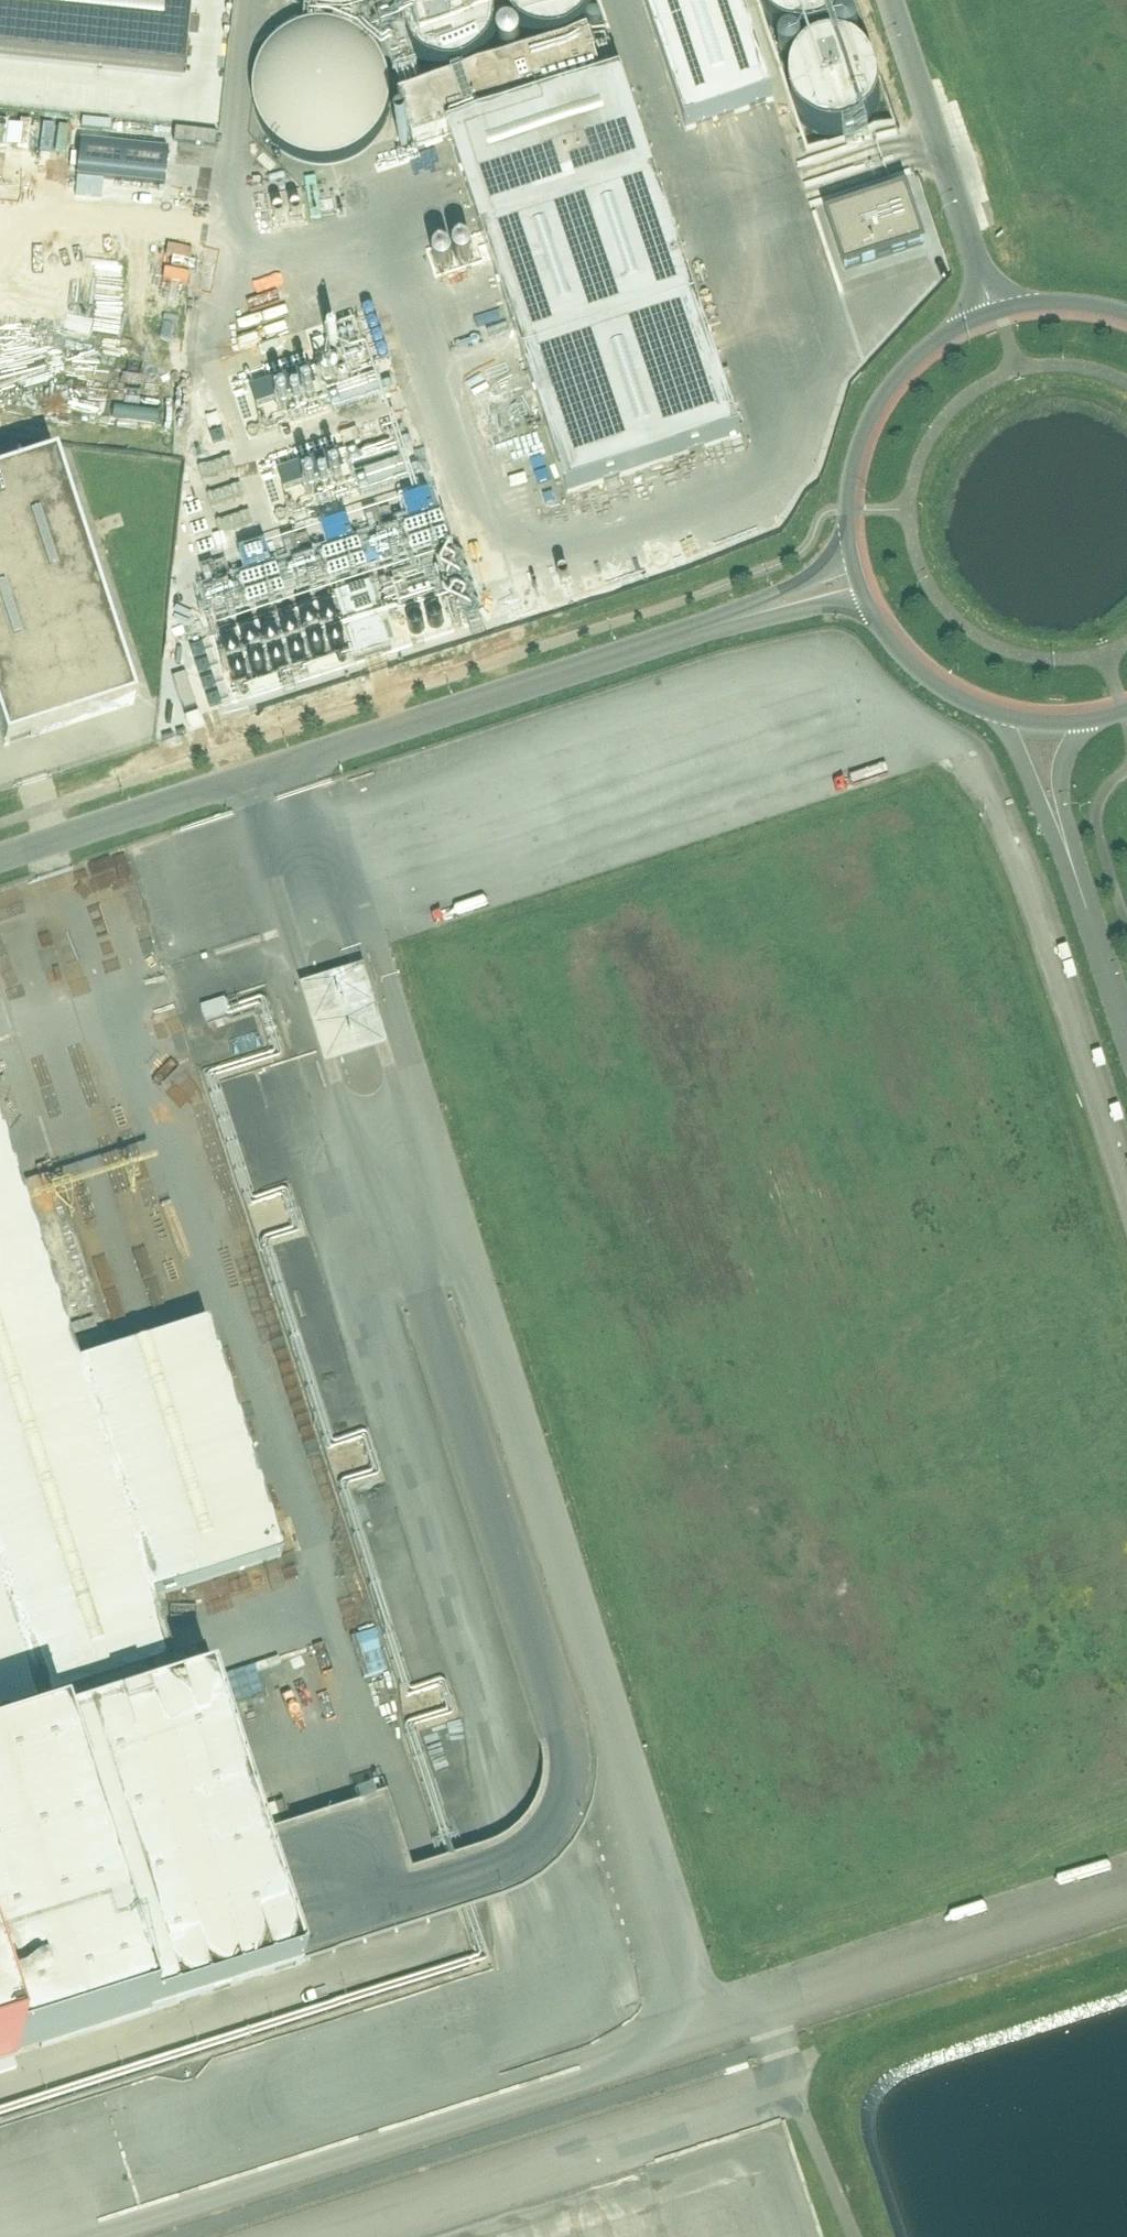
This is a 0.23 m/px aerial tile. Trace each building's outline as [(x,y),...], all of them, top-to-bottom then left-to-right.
[(190,0),(0,0),(0,61),(182,80),(190,0)] [(314,3),(325,7),(336,9),(347,9),(358,7),(369,3),(373,0),(310,0),(314,3)] [(414,30),(415,38),(417,46),(421,53),(426,59),(432,65),(439,69),(446,72),(454,73),(462,73),(470,72),(478,69),(485,65),(491,59),(496,53),(499,45),(502,38),(502,30),(502,21),(499,14),(496,6),(491,0),(426,0),(421,6),(417,14),(415,21),(414,30)] [(504,1),(505,9),(507,17),(511,24),(515,31),(521,36),(528,41),(536,44),(544,45),(552,45),(560,44),(568,41),(575,36),(581,31),(586,24),(589,17),(591,9),(592,1),(592,0),(504,0),(504,1)] [(771,80),(745,0),(649,0),(684,108),(771,80)] [(762,5),(764,13),(768,20),(773,27),(779,32),(786,37),(793,40),(801,41),(810,41),(818,40),(825,37),(832,32),(838,27),(843,20),(847,13),(849,5),(849,0),(762,0),(762,5)] [(265,87),(264,98),(265,110),(268,121),(273,131),(280,140),(289,148),(298,154),(309,158),(320,160),(332,160),(343,158),(353,154),(363,148),(371,140),(378,131),(383,121),(386,110),(388,98),(386,87),(383,76),(378,66),(371,57),(363,49),(353,43),(343,39),(332,37),(320,37),(309,39),(298,43),(289,49),(280,57),(273,66),(268,76),(265,87)] [(794,86),(793,94),(794,102),(796,110),(800,118),(805,124),(811,130),(818,134),(825,137),(833,138),(841,138),(849,137),(857,134),(864,129),(870,124),(875,118),(878,110),(881,102),(881,94),(880,86),(878,78),(875,71),(870,65),(864,59),(857,55),(849,52),(841,50),(833,50),(825,52),(818,55),(811,59),(805,65),(800,71),(796,78),(794,86)] [(426,119),(544,478),(717,422),(600,62),(426,119)] [(915,234),(835,260),(853,314),(932,288),(915,234)] [(48,469),(0,484),(0,744),(3,753),(127,713),(48,469)] [(374,969),(309,990),(335,1070),(400,1048),(374,969)] [(214,1339),(205,1311),(80,1350),(0,1100),(0,1704),(185,1645),(162,1574),(277,1537),(214,1339)] [(0,1755),(0,2068),(300,1971),(208,1687),(0,1755)]
